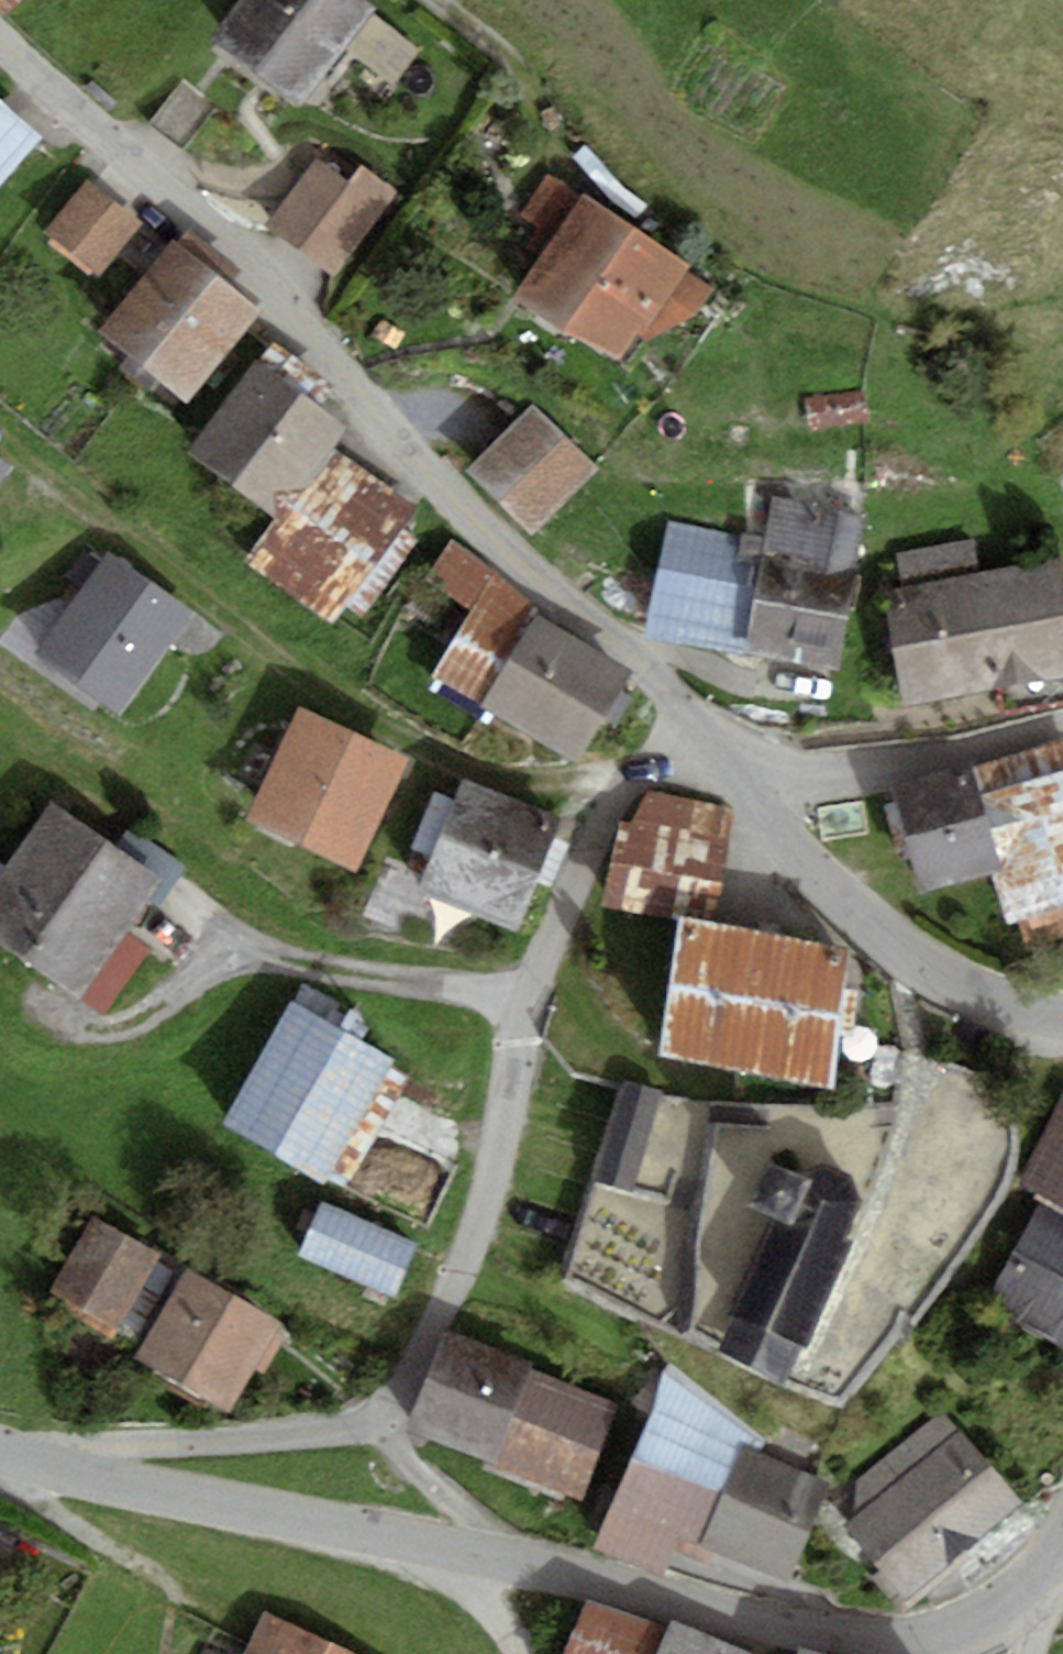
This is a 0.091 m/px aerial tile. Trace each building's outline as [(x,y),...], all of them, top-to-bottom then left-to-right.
[(4,10),(17,0),(0,0),(0,5),(4,10)] [(377,8),(367,0),(237,0),(208,39),(301,109),(377,8)] [(183,79),(148,123),(184,151),(219,108),(183,79)] [(0,101),(0,183),(40,136),(0,101)] [(401,192),(362,164),(349,181),(315,157),(265,227),(339,279),(401,192)] [(688,270),(692,263),(547,167),(515,215),(535,228),(525,244),(540,254),(515,293),(619,362),(638,334),(647,340),(693,315),(712,286),(688,270)] [(143,224),(86,179),(44,231),(101,276),(143,224)] [(190,229),(179,243),(256,305),(261,299),(234,278),(241,269),(190,229)] [(179,243),(173,239),(100,330),(188,401),(261,309),(256,305),(179,243)] [(274,517),(330,442),(344,424),(320,405),(277,374),(292,354),(271,339),(187,451),(274,517)] [(292,354),(277,374),(320,405),(334,385),(292,354)] [(865,390),(805,399),(810,431),(869,423),(865,390)] [(598,467),(534,402),(467,469),(531,534),(598,467)] [(415,504),(330,442),(274,517),(245,558),(330,620),(343,602),(400,524),(415,504)] [(0,457),(0,480),(11,465),(0,457)] [(774,496),(767,536),(742,532),(742,535),(738,554),(762,559),(745,652),(841,669),(869,513),(774,496)] [(738,554),(742,535),(669,521),(648,635),(745,652),(762,559),(738,554)] [(417,536),(400,524),(343,602),(361,615),(417,536)] [(901,706),(997,689),(1002,715),(1062,704),(1062,574),(1060,556),(979,570),(973,539),(896,553),(901,585),(880,589),(901,706)] [(498,571),(451,540),(425,578),(472,609),(431,674),(482,702),(537,613),(539,609),(498,571)] [(193,612),(109,551),(35,653),(119,714),(193,612)] [(632,669),(537,613),(482,702),(480,706),(580,762),(632,669)] [(411,758),(300,705),(247,817),(357,870),(411,758)] [(982,795),(1062,773),(1062,740),(973,767),(982,795)] [(1003,870),(982,795),(973,767),(972,761),(890,784),(921,893),(993,873),(1003,870)] [(982,795),(1003,870),(993,873),(1006,921),(1019,917),(1028,948),(1062,938),(1062,773),(982,795)] [(564,815),(465,776),(455,802),(435,794),(414,848),(432,855),(417,893),(518,932),(564,815)] [(730,806),(650,790),(634,821),(621,820),(604,904),(680,920),(681,916),(715,921),(730,806)] [(54,799),(5,869),(0,865),(0,944),(81,1000),(167,879),(54,799)] [(715,921),(681,916),(680,920),(660,1054),(831,1080),(838,1033),(850,1035),(857,989),(845,987),(852,942),(715,921)] [(396,1060),(290,1001),(222,1123),(327,1182),(396,1060)] [(662,1092),(621,1081),(603,1142),(644,1154),(662,1092)] [(1019,1184),(1041,1195),(1062,1207),(1062,1098),(1019,1184)] [(644,1154),(603,1142),(592,1182),(633,1193),(644,1154)] [(766,1214),(724,1311),(732,1314),(802,1344),(809,1347),(855,1240),(846,1235),(862,1197),(851,1174),(824,1161),(805,1172),(766,1155),(745,1205),(766,1214)] [(1041,1195),(983,1306),(1062,1348),(1062,1207),(1041,1195)] [(418,1242),(322,1200),(297,1255),(394,1298),(418,1242)] [(160,1254),(93,1216),(49,1290),(117,1329),(160,1254)] [(283,1321),(187,1267),(135,1356),(231,1411),(283,1321)] [(802,1344),(732,1314),(717,1347),(788,1382),(802,1344)] [(532,1363),(445,1328),(406,1427),(493,1462),(530,1368),(532,1363)] [(664,1371),(653,1408),(763,1452),(767,1441),(671,1363),(664,1371)] [(618,1403),(530,1368),(493,1462),(581,1497),(618,1403)] [(1022,1501),(942,1407),(856,1480),(856,1513),(842,1525),(879,1570),(871,1577),(903,1615),(970,1559),(963,1551),(1022,1501)] [(763,1452),(653,1408),(596,1547),(662,1574),(674,1547),(712,1562),(716,1552),(794,1583),(836,1482),(763,1452)] [(668,1628),(588,1594),(562,1653),(657,1653),(668,1628)] [(267,1607),(243,1653),(362,1653),(267,1607)] [(673,1618),(668,1628),(657,1653),(759,1653),(673,1618)] [(800,1644),(797,1653),(838,1653),(800,1644)]
